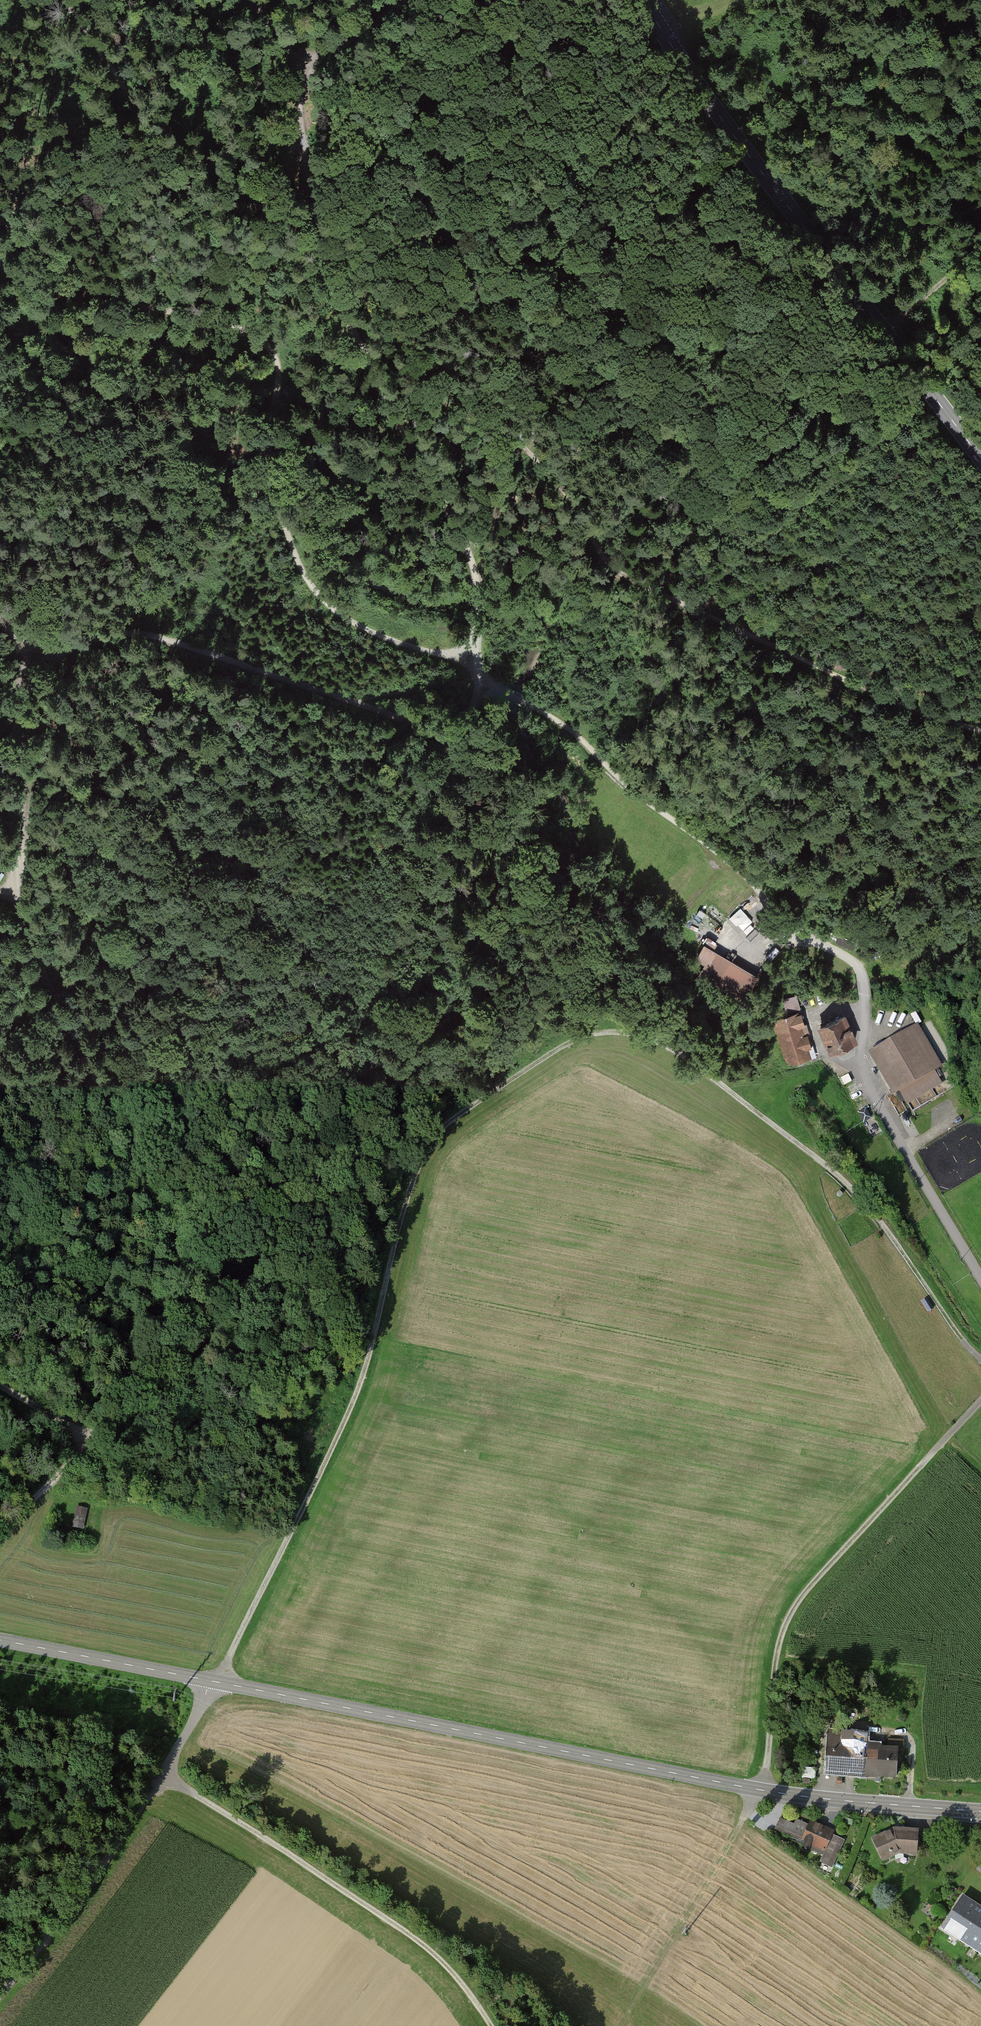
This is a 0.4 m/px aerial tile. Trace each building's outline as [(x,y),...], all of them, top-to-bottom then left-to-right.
[(737,923),(747,914),(741,907),(731,917),(737,923)] [(759,975),(706,946),(691,973),(744,1002),(759,975)] [(800,994),(784,996),(785,1009),(801,1007),(800,994)] [(817,1059),(802,1012),(772,1021),(787,1068),(817,1059)] [(846,1015),(819,1027),(830,1053),(857,1042),(846,1015)] [(943,1075),(916,1028),(870,1054),(897,1101),(943,1075)] [(76,1505),(74,1527),(86,1528),(88,1506),(76,1505)] [(830,1737),(828,1774),(905,1778),(906,1740),(830,1737)] [(836,1829),(812,1818),(802,1842),(826,1853),(836,1829)] [(895,1824),(870,1836),(882,1859),(900,1852),(917,1854),(918,1825),(895,1824)] [(963,1891),(939,1928),(980,1954),(980,1902),(963,1891)]
